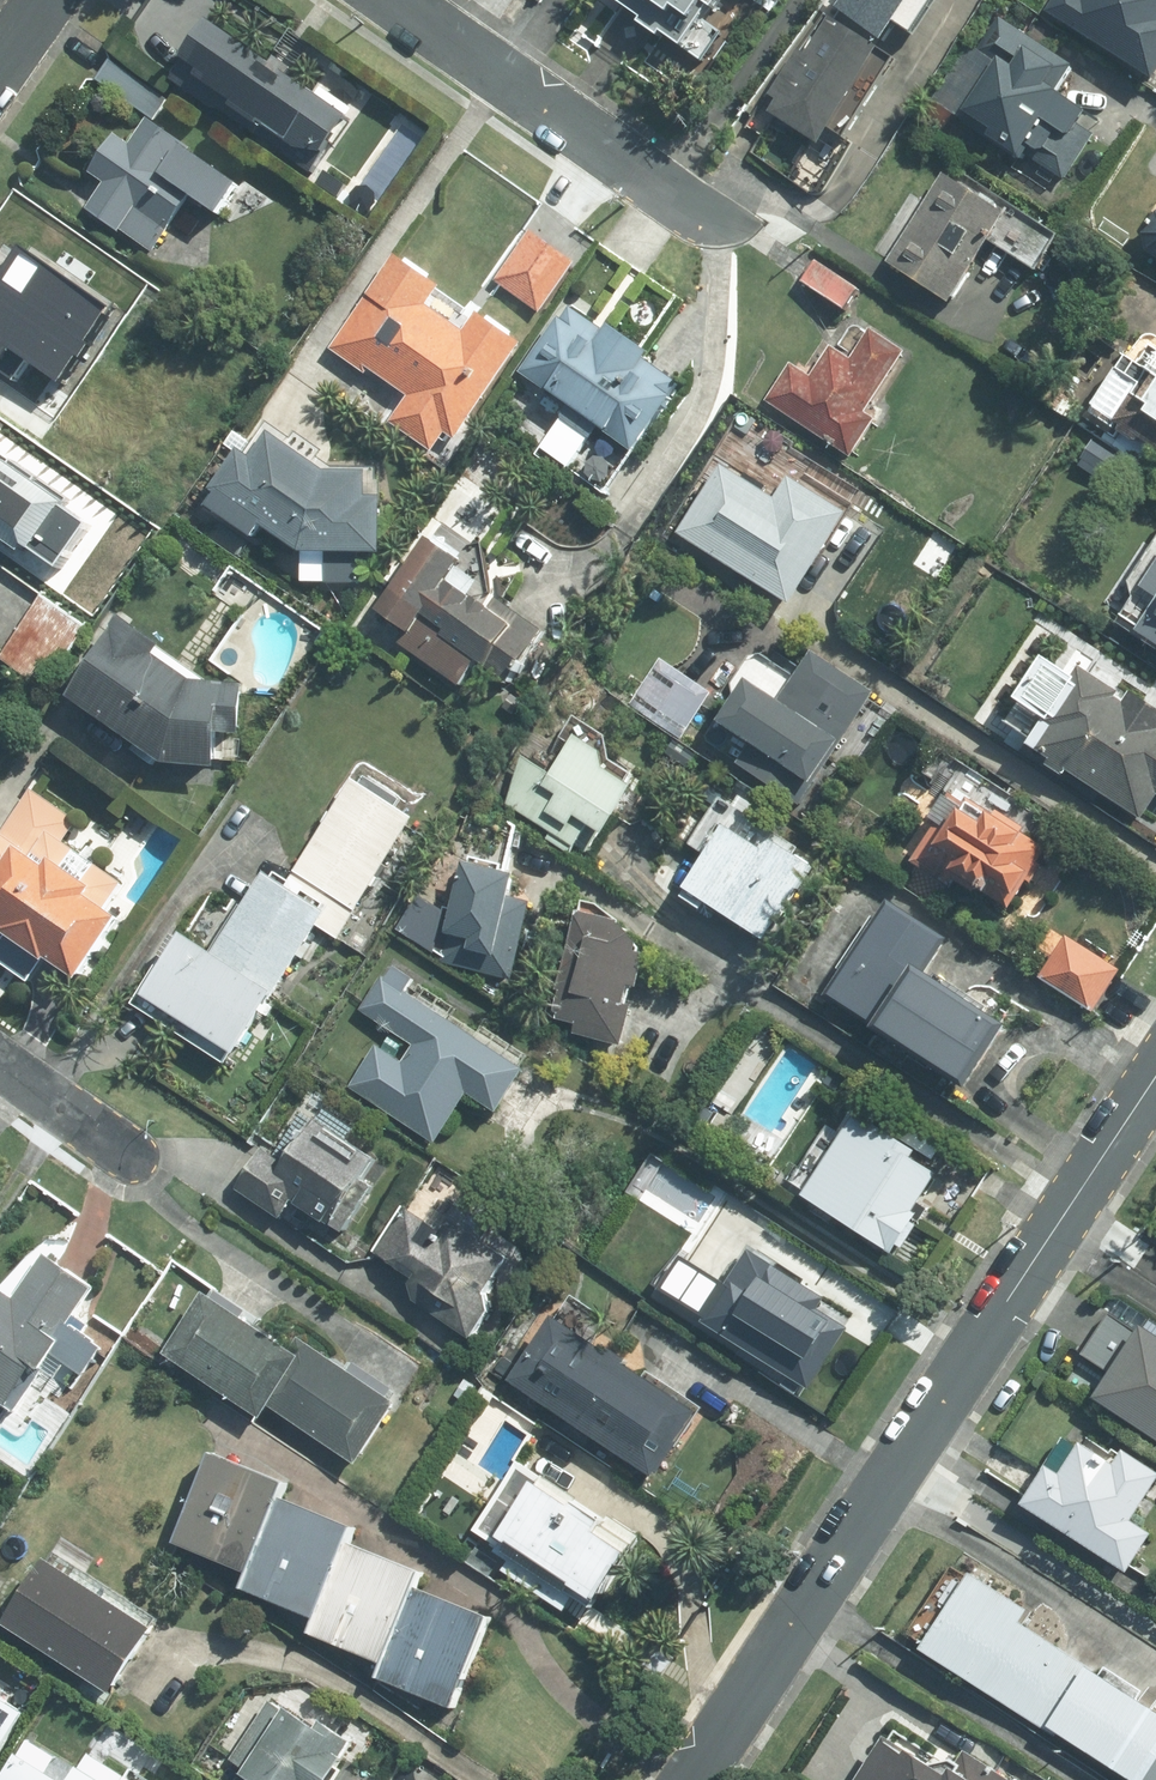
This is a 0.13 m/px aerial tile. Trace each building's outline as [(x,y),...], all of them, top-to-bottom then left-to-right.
[(588,7),(695,83),(754,0),(592,0),(588,7)] [(832,6),(878,45),(916,0),(836,0),(832,6)] [(1046,11),(1151,86),(1155,79),(1155,0),(1054,0),(1046,11)] [(874,54),(819,20),(760,116),(815,149),(874,54)] [(354,122),(205,25),(162,89),(311,187),(354,122)] [(970,50),(927,107),(1005,165),(1035,126),(1069,151),(1105,103),(1019,40),(997,69),(970,50)] [(106,59),(91,81),(151,123),(166,101),(106,59)] [(243,183),(147,121),(87,213),(145,250),(175,203),(214,228),(243,183)] [(1002,220),(940,176),(879,261),(942,305),(1002,220)] [(1137,254),(1155,265),(1155,221),(1137,254)] [(0,284),(0,417),(26,434),(119,295),(32,237),(0,284)] [(806,272),(799,283),(843,312),(857,292),(812,262),(806,272)] [(456,339),(369,279),(319,349),(457,446),(526,349),(474,313),(456,339)] [(692,386),(569,300),(512,382),(561,416),(531,459),(567,484),(596,442),(634,468),(692,386)] [(1148,333),(1087,427),(1154,470),(1155,466),(1155,338),(1148,333)] [(853,365),(828,347),(804,380),(793,372),(770,405),(848,460),(915,366),(873,336),(853,365)] [(315,476),(264,436),(206,511),(252,546),(260,536),(295,563),(294,587),(364,588),(364,564),(379,564),(380,476),(315,476)] [(0,463),(0,552),(47,584),(89,522),(0,463)] [(771,503),(717,469),(676,534),(788,606),(833,536),(835,533),(837,530),(845,517),(787,480),(771,503)] [(549,633),(424,545),(370,620),(495,708),(549,633)] [(1119,623),(1155,648),(1155,569),(1119,623)] [(187,682),(117,630),(64,701),(157,770),(211,776),(215,743),(244,747),(250,689),(187,682)] [(776,703),(742,682),(712,730),(754,757),(744,773),(804,811),(877,696),(809,652),(776,703)] [(1074,667),(1067,679),(1033,657),(991,723),(1136,815),(1148,796),(1155,801),(1155,733),(1155,731),(1155,719),(1074,667)] [(607,737),(576,718),(548,765),(524,751),(490,811),(568,856),(584,829),(602,839),(637,779),(610,763),(607,737)] [(350,783),(286,894),(324,919),(317,930),(337,942),(409,818),(350,783)] [(28,790),(0,829),(0,931),(6,936),(0,944),(0,965),(26,984),(34,972),(41,963),(77,989),(133,911),(57,856),(78,826),(28,790)] [(1045,858),(959,806),(920,870),(1005,922),(1045,858)] [(800,874),(718,826),(677,897),(759,944),(800,874)] [(538,883),(458,862),(432,962),(512,983),(538,883)] [(262,879),(212,957),(275,996),(317,930),(324,919),(286,894),(262,879)] [(817,1009),(870,1041),(912,973),(933,936),(881,905),(817,1009)] [(624,928),(575,915),(546,1025),(622,1045),(645,959),(624,928)] [(228,1069),(275,996),(212,957),(178,935),(132,1008),(228,1069)] [(1065,937),(1037,981),(1090,1015),(1118,971),(1065,937)] [(420,979),(391,960),(357,1012),(414,1048),(402,1065),(374,1047),(348,1088),(431,1143),(465,1091),(494,1110),(522,1068),(410,995),(420,979)] [(1001,1029),(912,973),(870,1041),(959,1096),(1001,1029)] [(336,1240),(385,1164),(308,1114),(274,1166),(255,1154),(232,1191),(281,1222),(289,1210),(336,1240)] [(950,1180),(854,1116),(796,1202),(892,1266),(950,1180)] [(506,1268),(399,1201),(362,1258),(469,1326),(506,1268)] [(859,1318),(755,1248),(701,1327),(806,1397),(859,1318)] [(13,1411),(43,1364),(72,1383),(95,1349),(62,1328),(93,1280),(49,1252),(15,1305),(0,1295),(0,1403),(13,1411)] [(298,1356),(287,1349),(208,1294),(162,1359),(253,1422),(265,1404),(298,1356)] [(1155,1443),(1155,1332),(1138,1320),(1087,1397),(1155,1443)] [(695,1416),(547,1322),(504,1390),(651,1484),(695,1416)] [(298,1356),(265,1404),(354,1465),(396,1404),(296,1336),(287,1349),(298,1356)] [(1068,1428),(1017,1508),(1129,1578),(1155,1538),(1133,1524),(1155,1487),(1155,1483),(1068,1428)] [(246,1583),(280,1499),(285,1489),(210,1458),(171,1551),(246,1583)] [(626,1547),(520,1473),(473,1540),(505,1563),(494,1578),(568,1630),(626,1547)] [(280,1499),(246,1583),(242,1595),(316,1624),(345,1548),(353,1528),(280,1499)] [(345,1548),(316,1624),(309,1643),(379,1669),(409,1591),(415,1575),(345,1548)] [(47,1550),(0,1623),(0,1629),(111,1701),(161,1623),(47,1550)] [(1042,1732),(1082,1668),(1016,1625),(1024,1613),(964,1575),(916,1650),(1042,1732)] [(409,1591),(379,1669),(372,1687),(454,1718),(490,1622),(409,1591)] [(1042,1732),(1118,1779),(1143,1779),(1155,1758),(1155,1715),(1082,1668),(1042,1732)] [(33,1706),(0,1685),(0,1757),(33,1706)] [(268,1695),(219,1776),(225,1779),(329,1779),(350,1745),(268,1695)] [(894,1742),(866,1779),(1002,1779),(964,1752),(945,1779),(894,1742)] [(29,1747),(8,1779),(137,1779),(92,1751),(75,1777),(29,1747)] [(1143,1779),(1155,1779),(1155,1758),(1143,1779)]
